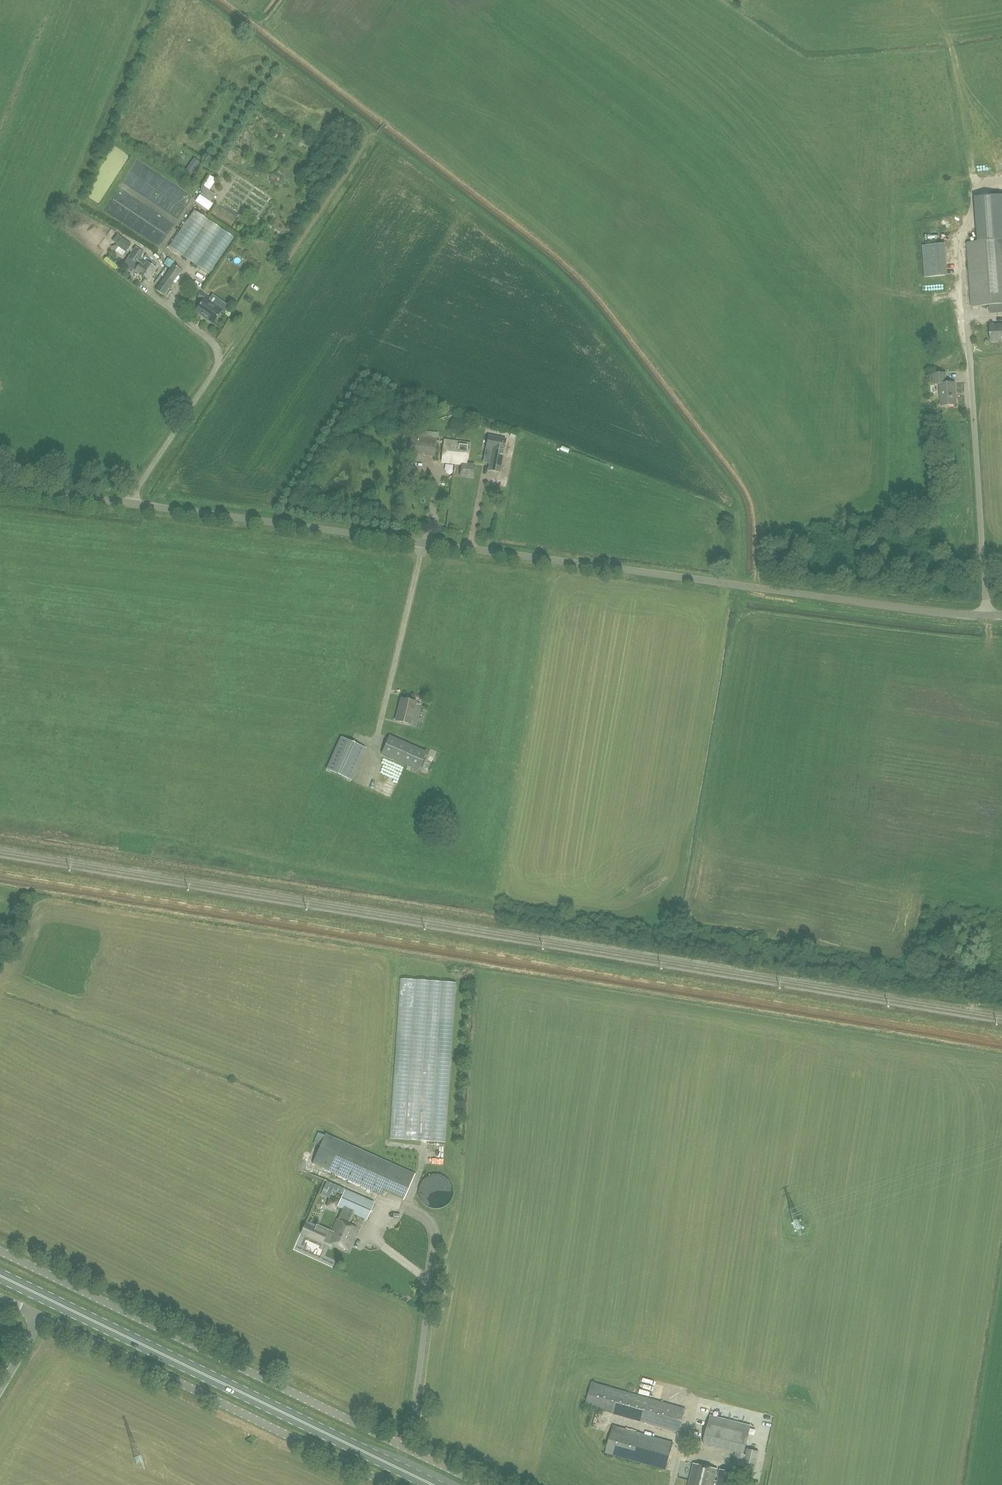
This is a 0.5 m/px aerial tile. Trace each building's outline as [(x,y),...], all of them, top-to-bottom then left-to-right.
[(184,173),(190,177),(199,163),(193,159),(184,173)] [(108,178),(120,171),(115,164),(104,171),(108,178)] [(200,196),(211,203),(216,195),(202,187),(200,191),(202,192),(200,196)] [(981,197),(983,241),(968,242),(972,306),(989,305),(990,314),(1001,313),(1001,196),(981,197)] [(194,211),(169,247),(209,274),(234,238),(194,211)] [(918,232),(928,231),(927,218),(917,219),(918,232)] [(132,245),(122,238),(117,246),(127,252),(132,245)] [(946,276),(944,244),(924,245),(926,277),(946,276)] [(146,261),(143,265),(138,261),(144,253),(137,248),(129,259),(139,266),(136,271),(149,281),(157,269),(146,261)] [(155,291),(163,297),(182,270),(174,264),(155,291)] [(195,310),(213,323),(222,311),(212,303),(213,301),(201,292),(198,296),(203,300),(195,310)] [(991,326),(992,342),(1001,341),(1001,325),(991,326)] [(935,374),(935,385),(941,385),(943,406),(958,405),(956,382),(948,383),(947,373),(935,374)] [(439,434),(423,432),(419,431),(418,437),(412,436),(410,452),(436,456),(439,434)] [(500,472),(507,440),(489,436),(487,447),(492,448),(488,470),(500,472)] [(469,442),(460,442),(445,441),(443,462),(463,463),(462,474),(475,477),(477,465),(468,463),(469,442)] [(410,725),(415,703),(401,699),(395,721),(410,725)] [(327,769),(352,779),(366,747),(341,736),(327,769)] [(389,737),(382,753),(419,769),(426,754),(389,737)] [(405,1201),(416,1175),(326,1135),(313,1164),(382,1196),(384,1191),(405,1201)] [(350,1225),(354,1214),(368,1220),(375,1202),(345,1189),(338,1207),(342,1208),(337,1219),(328,1242),(347,1250),(357,1228),(350,1225)] [(323,1244),(327,1234),(310,1226),(306,1236),(323,1244)] [(679,1433),(686,1409),(592,1382),(585,1406),(679,1433)] [(747,1454),(744,1453),(751,1426),(710,1416),(704,1443),(737,1452),(734,1464),(755,1469),(759,1452),(748,1449),(747,1454)] [(666,1470),(673,1443),(613,1427),(606,1454),(666,1470)] [(715,1481),(718,1469),(693,1463),(689,1484),(735,1484),(738,1473),(720,1469),(718,1481),(715,1481)]
